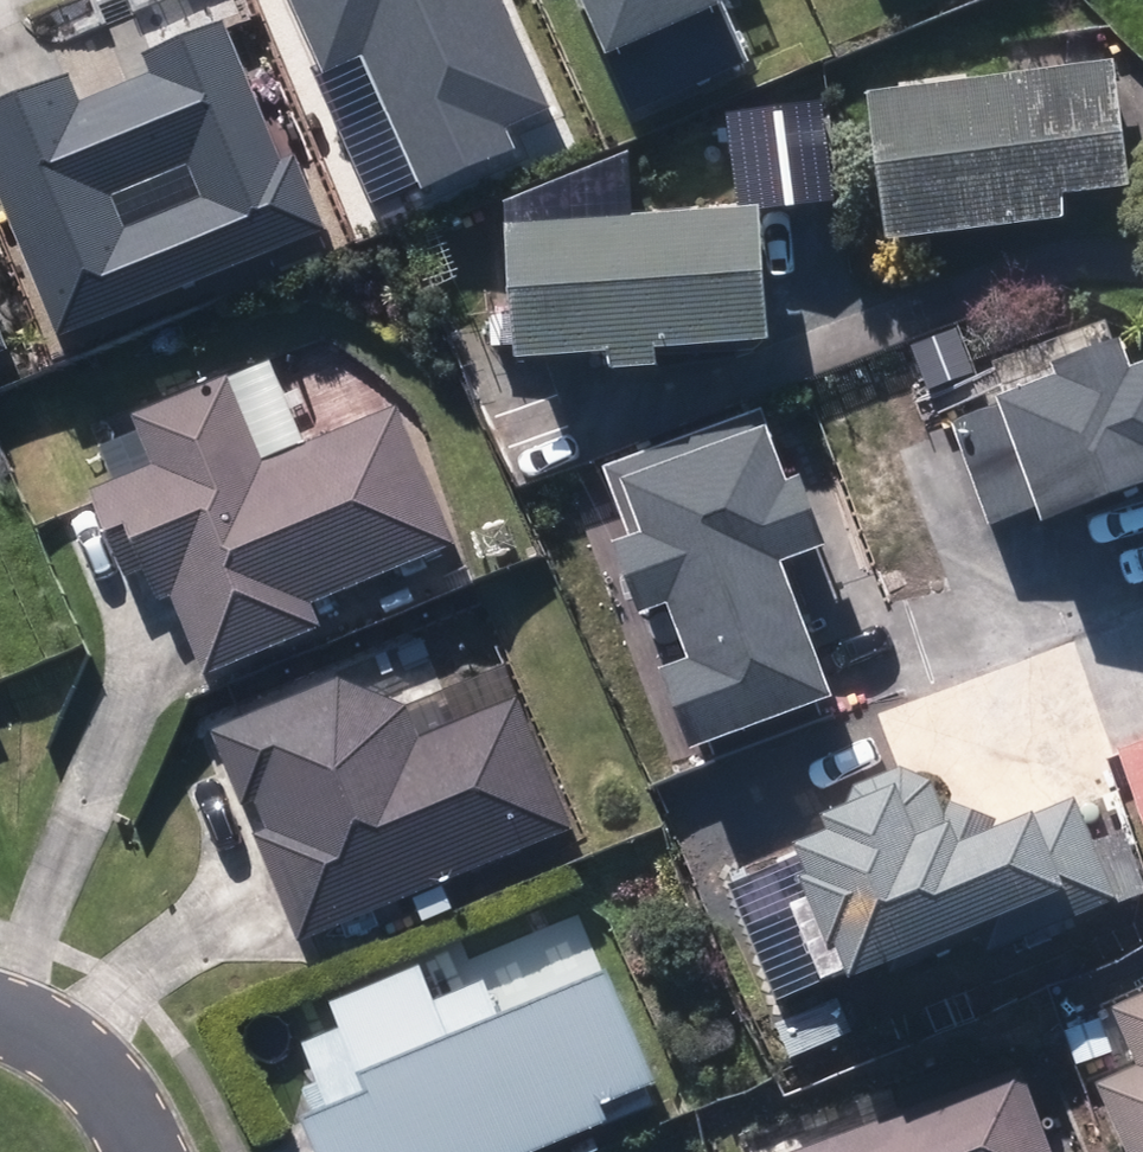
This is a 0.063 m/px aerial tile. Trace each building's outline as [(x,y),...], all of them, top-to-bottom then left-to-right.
[(430,176),(515,138),(503,111),(548,91),(508,0),(294,0),(325,69),(372,48),(430,176)] [(639,99),(747,51),(725,0),(595,0),(639,99)] [(0,97),(0,167),(67,330),(334,220),(304,147),(290,153),(231,12),(152,44),(160,65),(88,95),(77,66),(0,97)] [(873,101),(892,247),(1064,223),(1062,200),(1127,191),(1110,68),(873,101)] [(608,354),(609,373),(656,371),(654,353),(767,345),(758,213),(506,230),(513,361),(608,354)] [(20,339),(0,294),(0,348),(20,339)] [(1135,362),(1123,331),(1055,357),(1060,369),(951,411),(992,519),(1040,500),(1046,517),(1142,480),(1142,359),(1135,362)] [(184,594),(217,674),(334,626),(322,599),(458,542),(403,411),(316,447),(280,360),(146,416),(166,463),(106,489),(141,574),(159,566),(173,599),(184,594)] [(667,660),(698,743),(842,690),(792,555),(833,540),(807,470),(795,474),(765,395),(606,454),(634,529),(619,535),(647,608),(675,597),(695,649),(667,660)] [(269,833),(312,938),(578,829),(524,698),(430,737),(417,707),(351,679),(226,730),(256,802),(268,797),(281,828),(269,833)] [(1142,828),(1142,748),(1119,757),(1142,828)] [(831,947),(848,986),(975,930),(987,958),(1116,903),(1074,807),(1034,824),(1031,817),(995,832),(995,825),(949,805),(941,809),(933,789),(909,799),(897,771),(854,790),(846,805),(816,817),(818,824),(823,833),(793,845),(808,878),(799,882),(828,949),(831,947)] [(763,921),(793,989),(824,973),(795,908),(763,921)] [(334,1151),(541,1151),(660,1102),(654,1088),(666,1083),(618,970),(512,1015),(497,979),(446,1001),(433,969),(354,1002),(363,1024),(318,1043),(335,1083),(321,1088),(331,1112),(319,1117),(334,1151)] [(1126,1007),(1142,1044),(1142,1000),(1126,1007)] [(1140,1151),(1142,1151),(1142,1067),(1108,1082),(1140,1151)] [(1028,1069),(808,1151),(1060,1151),(1028,1069)]
